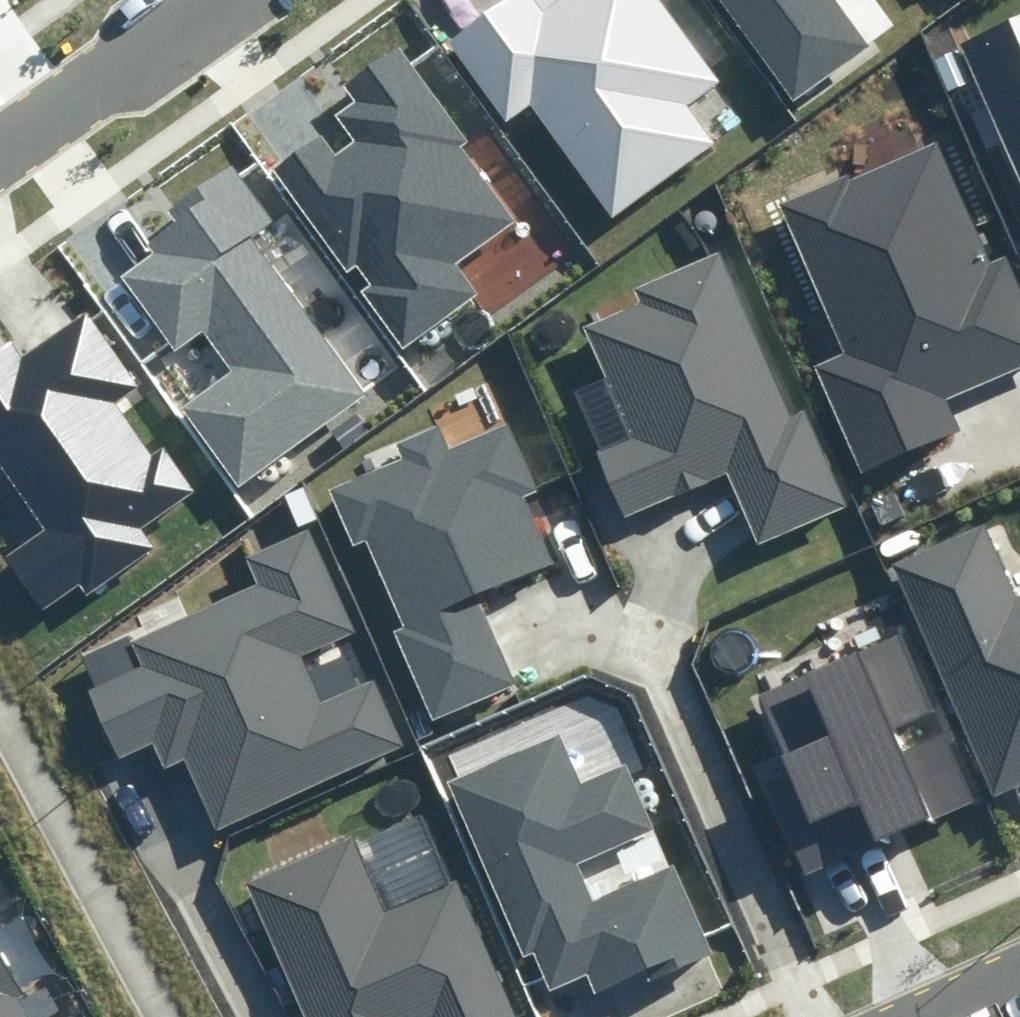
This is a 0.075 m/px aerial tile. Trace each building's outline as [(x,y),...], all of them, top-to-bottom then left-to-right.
[(441,39),(506,130),(531,113),(609,222),(717,146),(689,106),(719,85),(658,0),(496,0),(441,39)] [(784,111),(874,50),(840,0),(708,0),(784,111)] [(960,43),(1019,187),(1019,18),(960,43)] [(326,125),(271,164),(347,273),(356,266),(367,282),(357,289),(400,349),(478,295),(455,262),(510,223),(456,147),(470,137),(402,41),(340,84),(353,101),(333,115),(352,142),(343,148),(326,125)] [(781,204),(840,350),(813,361),(855,466),(954,426),(941,395),(1019,364),(1019,291),(1007,259),(989,266),(939,141),(781,204)] [(180,227),(116,274),(173,352),(203,330),(233,371),(183,407),(236,479),(360,390),(249,239),(275,220),(234,164),(169,212),(180,227)] [(702,226),(705,227),(707,227),(710,227),(713,225),(714,223),(715,221),(715,218),(714,215),(712,213),(711,212),(710,212),(707,211),(705,212),(703,213),(701,215),(700,217),(699,219),(700,221),(700,224),(702,226)] [(599,447),(628,515),(727,472),(759,544),(848,505),(807,410),(792,416),(720,251),(641,285),(649,303),(587,330),(632,433),(599,447)] [(0,342),(0,454),(51,526),(8,556),(45,609),(81,584),(89,596),(158,548),(145,529),(208,484),(173,435),(149,452),(114,402),(140,384),(89,312),(21,360),(6,338),(0,342)] [(440,337),(442,338),(445,339),(448,338),(450,337),(452,335),(453,332),(453,329),(452,327),(450,325),(448,324),(448,323),(445,323),(442,323),(440,324),(439,326),(437,328),(437,330),(437,333),(438,335),(440,337)] [(425,345),(428,347),(430,347),(433,346),(436,345),(437,343),(438,340),(438,338),(437,335),(435,333),(434,332),(433,332),(430,331),(428,331),(426,332),(424,334),(423,336),(422,339),(423,341),(423,343),(425,345)] [(406,460),(332,491),(352,539),(366,533),(407,630),(392,636),(429,722),(523,683),(486,594),(556,564),(527,497),(538,492),(509,424),(449,449),(440,427),(400,444),(406,460)] [(278,470),(281,471),(284,471),(286,471),(289,469),(290,467),(291,465),(291,462),(290,459),(288,457),(287,456),(286,456),(283,455),(281,456),(279,457),(277,459),(276,461),(275,463),(276,465),(277,468),(278,470)] [(263,479),(265,481),(268,481),(271,481),(273,479),(275,477),(276,474),(276,472),(275,469),(273,467),(271,466),(268,465),(265,466),(263,467),(262,468),(260,470),(260,473),(260,475),(261,477),(263,479)] [(892,562),(993,799),(1019,788),(1019,598),(1017,599),(984,523),(892,562)] [(182,766),(214,836),(410,747),(378,676),(320,702),(298,654),(350,631),(307,536),(249,561),(259,584),(133,641),(146,668),(90,693),(119,756),(149,743),(164,774),(182,766)] [(897,641),(760,696),(791,770),(766,780),(805,876),(841,862),(830,835),(865,820),(875,843),(973,803),(945,735),(900,753),(889,726),(926,711),(897,641)] [(560,733),(445,782),(521,957),(529,954),(547,995),(589,977),(596,994),(708,946),(674,869),(592,904),(573,860),(649,828),(624,769),(584,786),(560,733)] [(639,793),(641,794),(644,794),(647,794),(649,792),(651,790),(652,788),(652,785),(651,782),(649,780),(647,779),(644,779),(642,779),(639,780),(638,782),(636,784),(636,786),(636,788),(637,791),(639,793)] [(647,810),(650,811),(652,812),(655,811),(657,810),(659,807),(660,805),(660,802),(659,799),(657,797),(655,796),(652,796),(650,796),(648,797),(646,799),(645,801),(644,803),(644,805),(645,808),(647,810)] [(248,879),(305,1016),(514,1016),(459,884),(381,916),(349,837),(248,879)] [(0,962),(0,1016),(28,1016),(0,962)]
